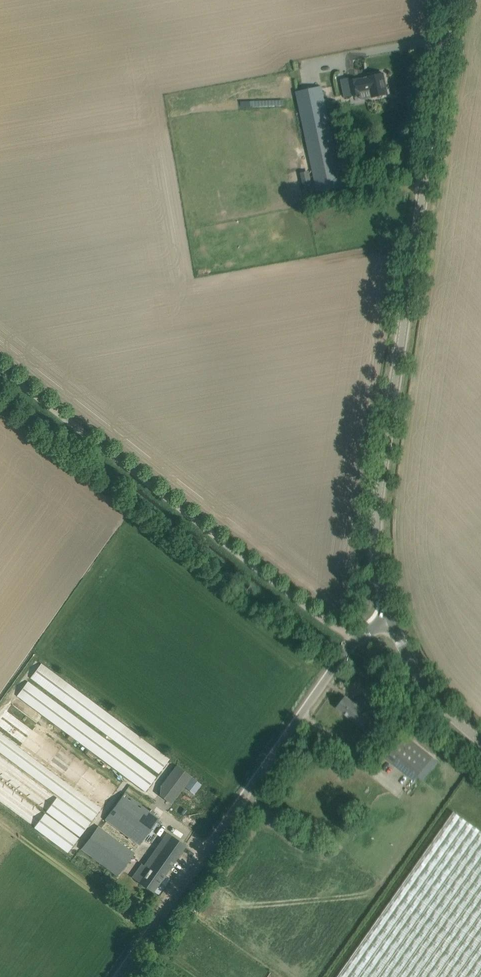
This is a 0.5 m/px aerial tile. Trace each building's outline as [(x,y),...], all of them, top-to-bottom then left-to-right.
[(358,78),(349,80),(352,96),(356,95),(356,96),(358,96),(358,95),(361,94),(361,92),(367,91),(366,90),(371,90),(372,97),(388,94),(383,73),(367,76),(368,77),(365,78),(365,77),(358,78)] [(318,192),(333,189),(343,187),(321,86),(296,91),(318,192)] [(169,759),(41,664),(31,677),(159,773),(169,759)] [(156,777),(27,682),(18,695),(146,790),(156,777)] [(337,707),(363,727),(375,711),(359,699),(355,704),(345,696),(337,707)] [(6,709),(0,718),(0,727),(104,804),(115,790),(6,709)] [(0,730),(0,752),(92,820),(103,806),(0,730)] [(432,758),(405,736),(388,757),(415,779),(432,758)] [(80,836),(90,822),(0,755),(0,777),(80,836)] [(192,776),(177,765),(160,787),(160,795),(171,804),(192,776)] [(0,780),(0,802),(68,853),(79,838),(0,780)] [(125,793),(105,820),(139,845),(159,818),(125,793)] [(337,976),(480,976),(480,829),(455,810),(337,976)] [(80,847),(119,875),(135,853),(97,824),(80,847)] [(185,845),(177,839),(168,833),(151,856),(153,857),(147,865),(150,868),(140,882),(153,891),(185,845)]
